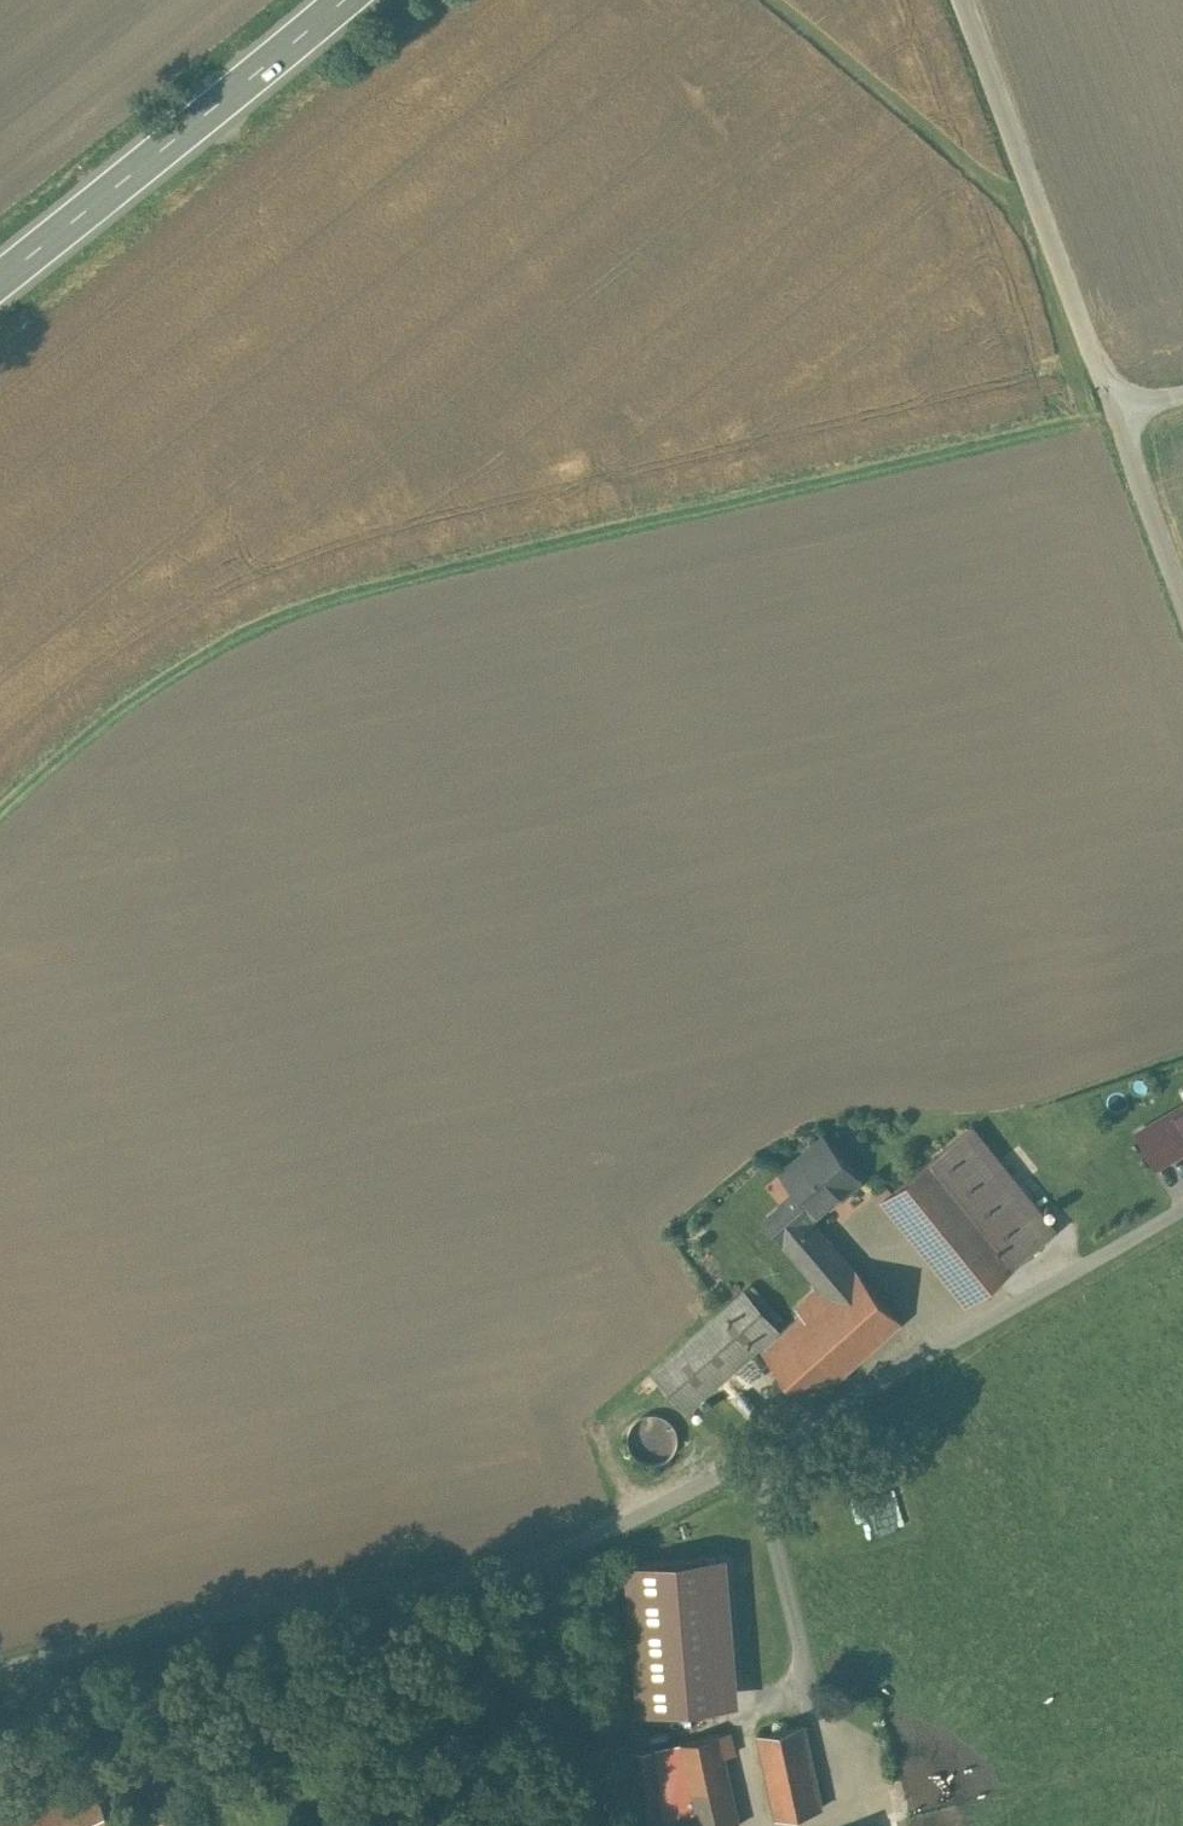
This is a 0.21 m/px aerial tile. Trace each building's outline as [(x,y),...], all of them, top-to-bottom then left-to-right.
[(1137,1131),(1158,1162),(1182,1148),(1182,1104),(1137,1131)] [(1056,1229),(970,1127),(883,1194),(967,1300),(1056,1229)] [(765,1217),(779,1234),(807,1215),(837,1191),(840,1194),(859,1179),(821,1136),(783,1170),(798,1190),(765,1217)] [(847,1264),(807,1215),(779,1234),(819,1281),(801,1296),(807,1304),(788,1320),(754,1279),(656,1360),(693,1404),(769,1342),(812,1393),(900,1319),(850,1259),(847,1264)] [(639,1415),(639,1437),(675,1437),(675,1415),(639,1415)] [(746,1552),(641,1558),(650,1707),(754,1700),(746,1552)] [(663,1810),(656,1742),(655,1723),(629,1726),(637,1825),(664,1825),(663,1810)] [(821,1807),(802,1724),(757,1733),(775,1817),(821,1807)] [(679,1739),(694,1805),(680,1808),(683,1825),(729,1825),(739,1824),(722,1747),(735,1746),(731,1729),(717,1732),(682,1739),(679,1739)] [(679,1739),(656,1742),(663,1810),(680,1808),(694,1805),(679,1739)] [(97,1758),(0,1804),(0,1825),(130,1825),(97,1758)]
